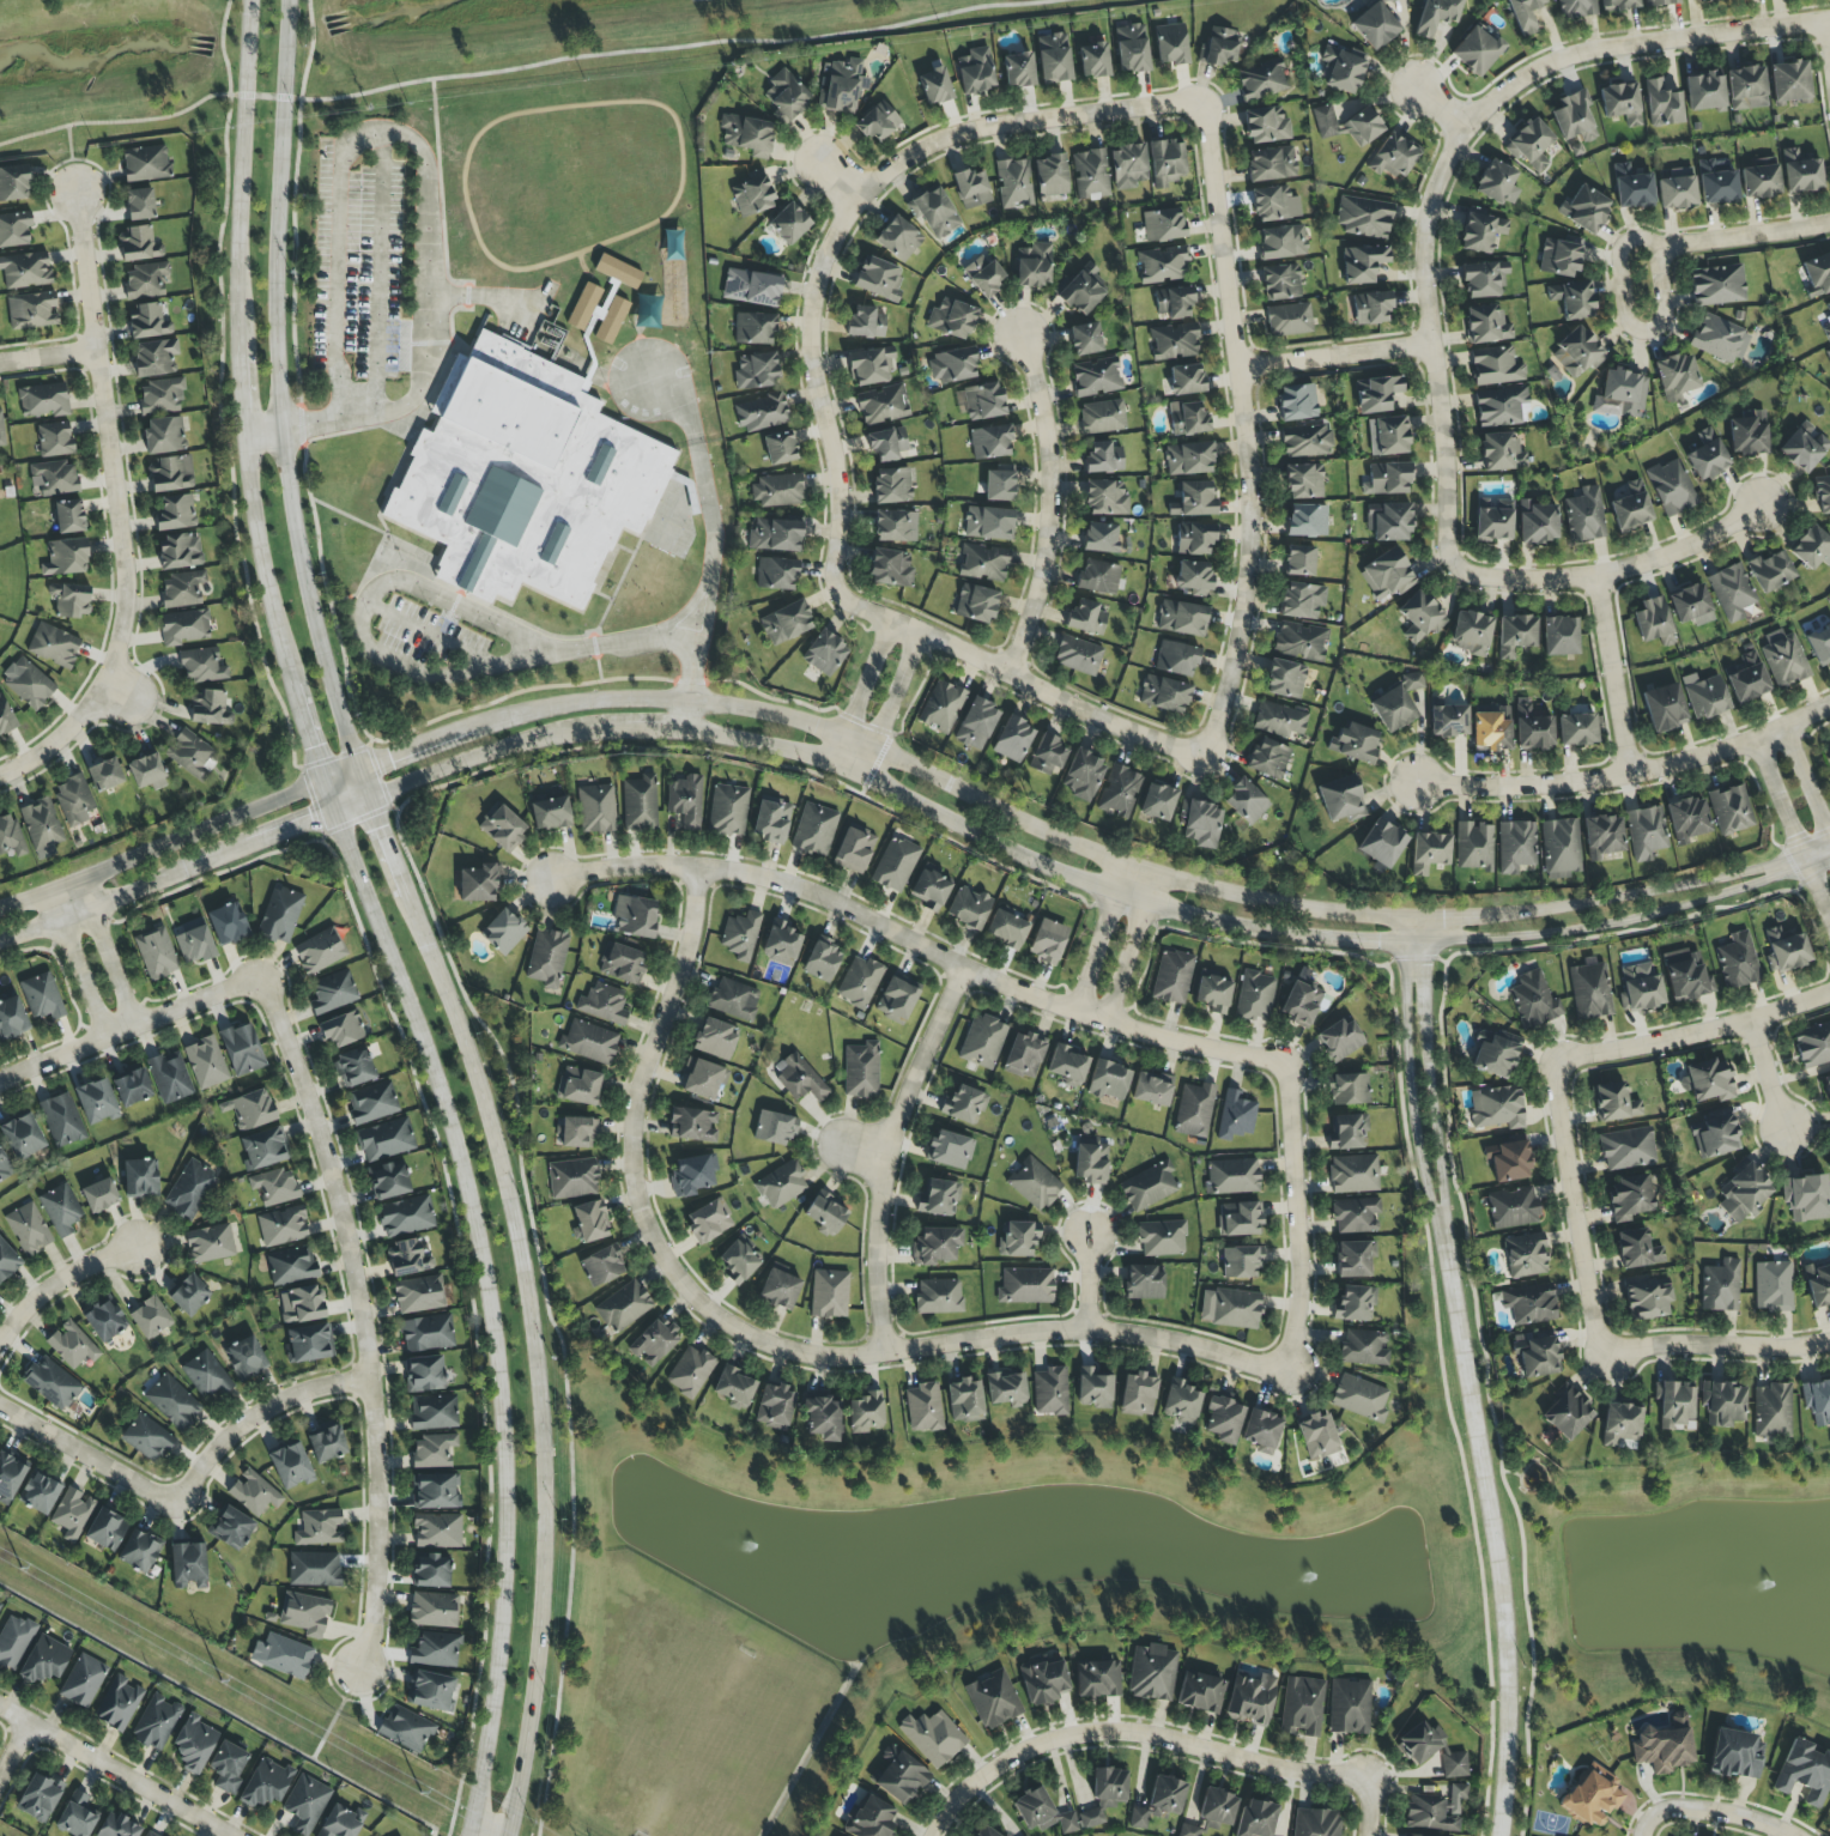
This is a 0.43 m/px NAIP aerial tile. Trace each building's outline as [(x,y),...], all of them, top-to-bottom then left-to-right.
[(1462,0),(1424,0),(1415,37),(1432,41),(1437,21),(1456,26),(1462,0)] [(1521,39),(1538,32),(1529,11),(1546,4),(1545,0),(1506,0),(1521,39)] [(1597,16),(1595,0),(1557,0),(1560,21),(1597,16)] [(1638,0),(1600,0),(1602,13),(1639,8),(1638,0)] [(1680,0),(1643,0),(1644,8),(1680,4),(1680,0)] [(1350,25),(1375,53),(1401,29),(1376,1),(1350,25)] [(1149,71),(1145,24),(1114,27),(1119,74),(1149,71)] [(1188,63),(1184,24),(1154,27),(1158,66),(1188,63)] [(1504,49),(1476,24),(1449,54),(1477,79),(1504,49)] [(1233,68),(1240,33),(1211,27),(1207,46),(1201,45),(1198,61),(1233,68)] [(1072,82),(1066,33),(1036,37),(1041,85),(1072,82)] [(1080,78),(1108,77),(1106,44),(1078,45),(1080,78)] [(996,89),(987,46),(967,50),(968,56),(955,59),(962,96),(996,89)] [(1323,85),(1355,97),(1370,58),(1350,51),(1349,55),(1325,46),(1319,60),(1331,65),(1323,85)] [(1003,55),(1004,88),(1033,87),(1032,54),(1003,55)] [(825,111),(854,114),(857,89),(862,90),(865,63),(830,59),(825,111)] [(1244,103),(1288,90),(1279,59),(1235,72),(1244,103)] [(1769,65),(1773,105),(1810,101),(1806,62),(1769,65)] [(1729,110),(1766,108),(1764,67),(1727,69),(1729,110)] [(812,99),(783,68),(767,82),(772,87),(762,96),(776,110),(773,113),(784,125),(812,99)] [(944,68),(918,75),(926,106),(952,99),(944,68)] [(1724,110),(1722,73),(1685,75),(1687,112),(1724,110)] [(1682,125),(1681,93),(1664,94),(1663,78),(1645,80),(1648,127),(1682,125)] [(1603,118),(1624,116),(1625,128),(1641,126),(1636,83),(1599,88),(1603,118)] [(1550,112),(1561,142),(1579,135),(1582,144),(1600,137),(1581,90),(1560,98),(1564,107),(1550,112)] [(876,147),(902,122),(881,100),(854,124),(876,147)] [(1319,140),(1348,133),(1358,149),(1384,131),(1367,107),(1336,128),(1331,104),(1312,109),(1319,140)] [(1289,118),(1282,119),(1281,108),(1245,110),(1246,143),(1291,141),(1289,118)] [(721,146),(751,150),(750,158),(767,161),(773,123),(721,115),(718,130),(724,131),(721,146)] [(1502,146),(1516,162),(1521,157),(1537,175),(1549,164),(1539,154),(1555,139),(1534,116),(1502,146)] [(1365,167),(1379,177),(1384,169),(1401,181),(1421,152),(1390,131),(1365,167)] [(1147,142),(1154,190),(1167,188),(1166,182),(1187,179),(1181,140),(1164,143),(1164,140),(1147,142)] [(1114,191),(1136,189),(1135,182),(1147,181),(1143,144),(1118,146),(1118,151),(1110,152),(1114,191)] [(169,179),(167,147),(123,149),(124,182),(169,179)] [(1295,179),(1294,148),(1247,150),(1249,181),(1295,179)] [(1820,159),(1798,160),(1798,149),(1783,149),(1784,192),(1821,191),(1820,159)] [(1072,153),(1077,201),(1110,198),(1105,150),(1072,153)] [(1034,158),(1038,197),(1069,194),(1065,155),(1034,158)] [(1520,190),(1511,186),(1518,173),(1490,158),(1473,191),(1501,206),(1503,201),(1512,205),(1520,190)] [(1753,168),(1741,168),(1742,198),(1779,196),(1777,158),(1753,159),(1753,168)] [(999,208),(1032,206),(1029,160),(996,162),(999,208)] [(1700,205),(1738,203),(1736,169),(1717,170),(1716,160),(1698,160),(1700,205)] [(1616,208),(1654,206),(1652,174),(1630,175),(1629,163),(1614,164),(1616,208)] [(0,168),(0,202),(30,198),(26,165),(0,168)] [(1696,206),(1692,168),(1669,170),(1669,179),(1656,180),(1660,210),(1696,206)] [(950,175),(964,212),(993,201),(982,171),(970,175),(968,169),(950,175)] [(741,219),(775,206),(764,174),(729,187),(741,219)] [(907,203),(932,243),(962,225),(937,184),(907,203)] [(1612,204),(1580,184),(1567,205),(1562,202),(1555,213),(1592,236),(1612,204)] [(1255,222),(1301,218),(1299,196),(1289,197),(1288,186),(1252,189),(1255,222)] [(156,218),(151,188),(124,192),(129,222),(156,218)] [(1333,230),(1387,240),(1394,205),(1340,195),(1333,230)] [(812,224),(791,202),(766,225),(787,247),(812,224)] [(1142,212),(1145,243),(1184,240),(1181,209),(1142,212)] [(29,245),(27,227),(32,227),(30,212),(0,215),(0,248),(29,245)] [(1490,254),(1492,235),(1507,236),(1509,217),(1465,212),(1460,251),(1490,254)] [(903,265),(924,238),(894,214),(873,241),(903,265)] [(1260,262),(1308,254),(1303,224),(1255,231),(1260,262)] [(119,230),(120,261),(164,259),(163,245),(152,246),(151,228),(119,230)] [(1538,272),(1575,279),(1581,244),(1544,238),(1538,272)] [(1051,243),(1030,243),(1030,249),(1017,249),(1016,286),(1050,287),(1051,243)] [(1187,279),(1185,263),(1190,262),(1188,246),(1137,252),(1142,285),(1187,279)] [(1388,247),(1343,247),(1343,285),(1376,284),(1376,264),(1389,264),(1388,247)] [(1798,264),(1811,299),(1829,292),(1829,252),(1798,264)] [(51,270),(47,270),(45,253),(0,257),(0,271),(3,271),(5,290),(53,285),(51,270)] [(584,282),(566,325),(583,332),(590,318),(600,322),(593,338),(611,346),(629,303),(613,296),(618,283),(636,291),(643,272),(600,254),(593,271),(610,279),(605,291),(584,282)] [(905,271),(864,255),(852,287),(893,303),(905,271)] [(977,271),(972,263),(961,270),(981,299),(1008,281),(993,260),(977,271)] [(1105,293),(1091,280),(1099,272),(1088,261),(1067,284),(1056,295),(1081,319),(1105,293)] [(165,296),(162,278),(170,277),(168,263),(123,269),(127,301),(165,296)] [(1266,303),(1302,297),(1297,263),(1260,269),(1266,303)] [(1462,264),(1463,298),(1503,298),(1502,276),(1508,276),(1508,263),(1462,264)] [(1692,306),(1745,303),(1743,266),(1690,269),(1692,306)] [(721,298),(777,309),(783,279),(727,268),(721,298)] [(1564,322),(1594,318),(1589,281),(1546,287),(1548,303),(1561,301),(1564,322)] [(1168,319),(1188,318),(1188,305),(1193,304),(1193,288),(1155,289),(1156,314),(1168,314),(1168,319)] [(6,297),(9,331),(59,326),(57,311),(55,293),(6,297)] [(1390,324),(1389,293),(1353,294),(1354,325),(1390,324)] [(978,310),(942,297),(937,309),(932,307),(925,328),(966,343),(978,310)] [(131,340),(173,334),(171,321),(162,322),(159,302),(135,306),(136,316),(128,317),(131,340)] [(1266,306),(1268,337),(1312,334),(1311,304),(1266,306)] [(1512,341),(1512,324),(1501,325),(1500,305),(1465,307),(1467,343),(1512,341)] [(885,308),(854,307),(854,318),(847,318),(846,337),(884,339),(885,308)] [(775,315),(735,313),(734,344),(773,346),(775,315)] [(1749,331),(1701,314),(1690,349),(1737,365),(1749,331)] [(1069,327),(1073,357),(1102,353),(1098,323),(1069,327)] [(1153,361),(1200,356),(1196,323),(1149,329),(1153,361)] [(1821,328),(1827,342),(1829,341),(1829,325),(1821,328)] [(1548,353),(1572,380),(1588,366),(1592,370),(1607,357),(1579,326),(1548,353)] [(507,608),(432,571),(444,547),(388,520),(479,334),(589,388),(582,404),(680,453),(636,544),(618,534),(577,617),(516,587),(507,608)] [(175,373),(172,355),(179,354),(176,338),(132,345),(137,379),(175,373)] [(847,353),(853,387),(887,382),(886,373),(896,372),(892,347),(847,353)] [(933,385),(977,377),(972,347),(927,356),(933,385)] [(1471,350),(1474,386),(1526,382),(1524,364),(1514,365),(1512,347),(1471,350)] [(779,385),(775,352),(737,357),(738,370),(733,371),(736,391),(779,385)] [(1653,363),(1666,407),(1685,402),(1682,394),(1700,388),(1690,352),(1653,363)] [(1122,391),(1117,357),(1070,365),(1076,398),(1122,391)] [(1172,397),(1204,392),(1200,364),(1168,368),(1172,397)] [(1647,374),(1605,370),(1602,397),(1592,396),(1590,413),(1642,419),(1647,374)] [(1391,411),(1389,395),(1404,393),(1401,376),(1354,382),(1358,416),(1391,411)] [(140,384),(142,399),(138,399),(141,416),(180,410),(178,402),(185,401),(182,378),(140,384)] [(962,389),(969,422),(1005,415),(999,381),(962,389)] [(69,416),(65,383),(17,389),(21,418),(51,414),(52,418),(69,416)] [(1318,417),(1313,383),(1276,389),(1281,423),(1318,417)] [(1478,428),(1529,424),(1526,387),(1476,391),(1478,428)] [(734,404),(741,434),(789,423),(783,394),(734,404)] [(1126,431),(1123,401),(1078,405),(1081,435),(1126,431)] [(1200,402),(1169,403),(1171,435),(1211,434),(1210,415),(1201,415),(1200,402)] [(1767,455),(1766,411),(1741,411),(1741,419),(1729,419),(1730,456),(1767,455)] [(146,454),(185,452),(183,417),(144,420),(146,454)] [(1370,456),(1408,455),(1406,418),(1369,419),(1370,456)] [(1829,447),(1829,444),(1804,420),(1776,451),(1803,476),(1829,447)] [(72,455),(70,423),(36,425),(38,457),(72,455)] [(973,461),(1012,456),(1008,425),(969,430),(973,461)] [(1331,455),(1329,426),(1282,428),(1283,458),(1331,455)] [(1731,466),(1709,426),(1692,435),(1699,447),(1684,456),(1699,483),(1731,466)] [(866,433),(868,454),(876,453),(878,463),(899,461),(898,452),(907,451),(904,429),(866,433)] [(797,461),(791,432),(762,437),(768,467),(797,461)] [(1482,471),(1527,470),(1526,452),(1518,453),(1518,433),(1481,435),(1482,471)] [(1213,474),(1212,443),(1165,445),(1166,476),(1213,474)] [(1084,474),(1123,472),(1122,444),(1089,445),(1090,455),(1084,455),(1084,474)] [(151,494),(194,487),(190,456),(147,462),(151,494)] [(1644,472),(1665,519),(1699,503),(1677,457),(1644,472)] [(30,487),(40,486),(41,496),(78,494),(76,462),(29,464),(30,487)] [(1370,464),(1370,484),(1362,484),(1362,495),(1406,494),(1405,482),(1412,482),(1412,463),(1370,464)] [(1322,464),(1285,466),(1287,500),(1323,499),(1322,464)] [(910,503),(910,468),(874,469),(874,504),(910,503)] [(985,471),(984,501),(1013,502),(1014,472),(985,471)] [(750,478),(751,507),(803,505),(802,476),(750,478)] [(1816,515),(1829,514),(1829,476),(1815,476),(1816,515)] [(1609,502),(1617,533),(1653,523),(1641,479),(1621,484),(1625,497),(1609,502)] [(1128,515),(1128,495),(1122,494),(1123,481),(1084,481),(1084,506),(1089,506),(1089,515),(1128,515)] [(1214,516),(1213,481),(1179,482),(1179,504),(1168,504),(1168,517),(1214,516)] [(1606,538),(1598,485),(1580,487),(1581,497),(1562,500),(1569,544),(1606,538)] [(161,498),(163,514),(154,514),(156,531),(196,527),(193,495),(161,498)] [(54,502),(57,534),(85,532),(81,500),(54,502)] [(1519,543),(1558,542),(1557,505),(1531,506),(1531,500),(1518,500),(1519,543)] [(1367,532),(1373,532),(1373,542),(1410,541),(1410,503),(1366,504),(1367,532)] [(1327,506),(1288,505),(1287,536),(1326,537),(1327,506)] [(963,537),(1012,542),(1015,511),(966,506),(963,537)] [(1511,540),(1512,508),(1476,506),(1475,539),(1511,540)] [(917,512),(875,511),(874,541),(916,542),(917,512)] [(801,552),(802,521),(750,519),(749,550),(801,552)] [(1116,553),(1118,525),(1084,523),(1083,552),(1116,553)] [(1208,556),(1209,544),(1216,544),(1216,525),(1177,523),(1176,554),(1208,556)] [(1827,567),(1829,564),(1829,539),(1812,523),(1787,550),(1811,572),(1820,561),(1827,567)] [(200,534),(160,535),(161,569),(201,568),(200,534)] [(41,576),(88,574),(86,539),(47,541),(48,564),(41,564),(41,576)] [(958,577),(1005,582),(1009,550),(961,544),(958,577)] [(1285,576),(1313,577),(1315,547),(1286,545),(1285,576)] [(1417,584),(1395,547),(1356,571),(1376,602),(1391,594),(1394,598),(1417,584)] [(910,554),(873,548),(867,582),(910,589),(914,568),(908,567),(910,554)] [(1760,560),(1759,557),(1746,562),(1760,595),(1795,580),(1783,550),(1760,560)] [(1114,598),(1121,567),(1082,558),(1076,588),(1114,598)] [(796,590),(796,559),(757,559),(756,589),(796,590)] [(1211,563),(1177,562),(1176,589),(1190,589),(1190,597),(1210,597),(1211,563)] [(1742,608),(1756,603),(1741,563),(1707,575),(1725,626),(1745,618),(1742,608)] [(164,609),(201,605),(198,584),(207,582),(206,571),(160,577),(164,609)] [(1327,587),(1284,582),(1280,616),(1316,621),(1318,608),(1324,609),(1327,587)] [(998,592),(961,583),(953,616),(990,625),(998,592)] [(1677,625),(1692,620),(1694,627),(1714,621),(1702,583),(1667,594),(1677,625)] [(47,597),(56,597),(55,617),(88,618),(90,587),(48,585),(47,597)] [(1402,635),(1416,649),(1446,617),(1417,589),(1396,611),(1411,626),(1402,635)] [(1675,644),(1662,595),(1639,601),(1642,610),(1631,613),(1639,643),(1658,638),(1660,647),(1675,644)] [(758,619),(771,647),(815,628),(801,599),(758,619)] [(1102,637),(1107,614),(1097,612),(1098,604),(1078,599),(1075,610),(1068,608),(1064,628),(1102,637)] [(1203,639),(1209,609),(1162,599),(1156,629),(1203,639)] [(159,615),(163,648),(181,646),(180,643),(211,638),(207,609),(159,615)] [(1492,616),(1456,612),(1451,652),(1487,656),(1492,616)] [(1499,661),(1514,661),(1515,647),(1536,647),(1536,617),(1499,616),(1499,661)] [(1578,655),(1577,617),(1543,618),(1544,656),(1578,655)] [(26,651),(69,672),(76,657),(74,657),(81,641),(40,621),(26,651)] [(1328,630),(1278,621),(1273,653),(1323,661),(1328,630)] [(1820,670),(1829,665),(1829,624),(1804,638),(1820,670)] [(849,649),(821,629),(800,659),(828,678),(849,649)] [(1793,632),(1784,636),(1780,629),(1763,637),(1767,646),(1760,649),(1778,690),(1811,675),(1793,632)] [(1096,676),(1103,646),(1061,636),(1054,667),(1096,676)] [(1192,679),(1199,649),(1161,639),(1154,669),(1192,679)] [(218,667),(216,647),(178,652),(183,685),(229,679),(227,666),(218,667)] [(1771,691),(1755,650),(1738,656),(1741,664),(1723,671),(1736,705),(1771,691)] [(35,713),(57,688),(21,656),(0,679),(0,681),(35,713)] [(1307,667),(1272,659),(1264,692),(1299,701),(1307,667)] [(1422,674),(1404,673),(1404,686),(1404,689),(1421,690),(1422,674)] [(1730,710),(1719,675),(1696,682),(1694,674),(1681,678),(1694,721),(1730,710)] [(1138,704),(1183,715),(1191,686),(1145,675),(1138,704)] [(967,693),(937,678),(916,720),(946,735),(967,693)] [(1652,735),(1688,726),(1677,683),(1641,692),(1652,735)] [(1385,734),(1417,720),(1402,686),(1370,700),(1385,734)] [(226,692),(191,690),(190,724),(233,725),(233,712),(225,711),(226,692)] [(17,727),(1,693),(0,693),(0,735),(17,727)] [(952,739),(979,752),(1000,711),(973,697),(952,739)] [(1467,706),(1442,707),(1441,698),(1430,698),(1431,738),(1468,736),(1467,706)] [(1552,717),(1531,717),(1530,698),(1515,699),(1516,749),(1553,748),(1552,717)] [(1302,736),(1309,713),(1260,700),(1252,728),(1288,738),(1289,732),(1302,736)] [(1472,707),(1473,752),(1511,752),(1510,706),(1472,707)] [(1559,746),(1596,745),(1596,715),(1558,715),(1559,746)] [(1035,729),(1007,716),(991,751),(1018,764),(1035,729)] [(1380,733),(1348,723),(1345,731),(1339,729),(1335,742),(1330,740),(1326,751),(1370,765),(1380,733)] [(201,784),(221,757),(183,728),(163,755),(201,784)] [(1028,769),(1051,778),(1055,769),(1060,771),(1067,750),(1057,747),(1059,739),(1041,733),(1028,769)] [(1245,768),(1280,782),(1292,750),(1257,736),(1245,768)] [(1070,796),(1089,804),(1106,763),(1075,750),(1060,786),(1072,791),(1070,796)] [(125,764),(137,790),(149,785),(153,792),(170,784),(154,751),(125,764)] [(86,767),(94,793),(123,784),(115,758),(86,767)] [(1143,775),(1111,765),(1097,808),(1128,819),(1143,775)] [(89,820),(85,813),(96,808),(80,774),(50,788),(69,829),(89,820)] [(657,828),(656,774),(640,774),(641,780),(623,780),(624,829),(657,828)] [(1367,816),(1354,774),(1316,786),(1328,823),(1345,818),(1347,822),(1367,816)] [(702,775),(685,775),(685,782),(667,781),(666,814),(682,815),(682,831),(700,831),(702,775)] [(1220,800),(1250,827),(1272,804),(1242,777),(1220,800)] [(1167,824),(1178,791),(1148,781),(1138,814),(1167,824)] [(1755,827),(1742,783),(1706,794),(1719,837),(1755,827)] [(749,789),(713,784),(707,833),(743,838),(749,789)] [(581,835),(617,832),(613,785),(577,788),(581,835)] [(529,804),(535,832),(572,825),(566,796),(529,804)] [(1702,796),(1665,805),(1675,847),(1689,844),(1687,838),(1710,833),(1702,796)] [(783,847),(792,803),(759,797),(751,834),(761,836),(760,841),(783,847)] [(37,862),(56,855),(53,845),(64,842),(49,798),(19,808),(37,862)] [(1221,811),(1213,810),(1213,804),(1181,800),(1179,819),(1186,820),(1183,839),(1195,841),(1194,848),(1216,850),(1221,811)] [(476,830),(510,854),(529,826),(494,802),(476,830)] [(839,812),(803,802),(790,848),(826,858),(839,812)] [(1668,848),(1660,806),(1624,812),(1633,864),(1651,861),(1650,852),(1668,848)] [(12,851),(14,858),(25,855),(14,812),(0,816),(0,854),(12,851)] [(1619,815),(1582,820),(1587,863),(1600,861),(1600,855),(1624,852),(1619,815)] [(1391,870),(1407,835),(1373,819),(1357,854),(1391,870)] [(1541,821),(1543,873),(1579,872),(1578,820),(1541,821)] [(1492,825),(1474,825),(1474,822),(1456,822),(1455,869),(1492,870),(1492,825)] [(1535,822),(1498,823),(1499,876),(1517,875),(1517,867),(1535,866),(1535,822)] [(876,837),(846,826),(832,864),(862,876),(876,837)] [(1427,877),(1428,865),(1449,865),(1450,835),(1413,834),(1411,877),(1427,877)] [(869,880),(899,895),(921,850),(892,836),(869,880)] [(459,870),(460,903),(492,902),(492,889),(500,889),(500,864),(480,864),(480,870),(459,870)] [(922,907),(937,915),(952,883),(921,869),(909,895),(924,903),(922,907)] [(304,895),(272,886),(258,937),(289,946),(304,895)] [(992,901),(957,886),(944,917),(979,932),(992,901)] [(615,935),(653,939),(657,901),(616,897),(613,920),(617,921),(615,935)] [(206,913),(218,947),(249,935),(237,901),(206,913)] [(503,958),(529,930),(504,907),(478,934),(503,958)] [(1020,949),(1029,921),(993,910),(984,938),(1020,949)] [(744,920),(726,916),(718,948),(736,953),(734,961),(748,965),(761,915),(747,911),(744,920)] [(1055,966),(1069,929),(1041,918),(1026,955),(1055,966)] [(216,955),(201,919),(171,931),(186,968),(216,955)] [(792,968),(803,933),(771,922),(761,954),(775,959),(774,962),(792,968)] [(149,982),(179,971),(164,926),(133,937),(149,982)] [(292,946),(306,976),(348,956),(334,926),(292,946)] [(1811,963),(1803,933),(1782,938),(1779,926),(1763,931),(1769,954),(1765,956),(1769,974),(1811,963)] [(569,936),(536,929),(525,979),(544,982),(542,989),(557,992),(569,936)] [(1723,990),(1759,982),(1749,930),(1729,934),(1731,944),(1715,947),(1723,990)] [(844,950),(817,937),(800,972),(828,985),(844,950)] [(644,953),(605,943),(597,974),(639,985),(643,968),(640,967),(644,953)] [(1661,955),(1671,1002),(1715,994),(1711,975),(1703,977),(1698,948),(1661,955)] [(1184,1006),(1194,957),(1161,949),(1150,999),(1184,1006)] [(864,1010),(885,968),(867,959),(865,963),(853,957),(834,996),(864,1010)] [(1613,1016),(1604,963),(1569,969),(1577,1021),(1613,1016)] [(1620,968),(1623,993),(1618,994),(1621,1012),(1664,1007),(1659,973),(1652,974),(1651,964),(1620,968)] [(1564,1016),(1557,998),(1551,1000),(1538,968),(1516,976),(1519,985),(1507,990),(1523,1031),(1564,1016)] [(309,1003),(315,1018),(359,999),(347,969),(310,984),(316,1000),(309,1003)] [(19,982),(34,1021),(49,1016),(51,1022),(66,1016),(49,971),(19,982)] [(1236,1018),(1269,1022),(1275,975),(1241,971),(1236,1018)] [(1225,1013),(1233,982),(1200,974),(1192,1005),(1225,1013)] [(901,1026),(920,991),(891,975),(872,1011),(901,1026)] [(761,993),(719,976),(706,1006),(749,1024),(761,993)] [(1279,1012),(1288,1017),(1286,1021),(1307,1031),(1324,993),(1294,980),(1279,1012)] [(623,1028),(629,1012),(620,1009),(626,993),(593,981),(586,999),(579,997),(574,1010),(623,1028)] [(30,1030),(16,993),(0,999),(0,1042),(30,1030)] [(323,1042),(333,1039),(335,1047),(364,1040),(358,1012),(318,1022),(323,1042)] [(959,1059),(967,1062),(966,1066),(993,1073),(1007,1024),(971,1014),(959,1059)] [(730,1060),(739,1028),(700,1018),(692,1050),(730,1060)] [(620,1035),(570,1020),(560,1051),(611,1066),(620,1035)] [(1365,1046),(1352,1021),(1343,1025),(1341,1021),(1315,1034),(1330,1064),(1365,1046)] [(266,1067),(249,1022),(218,1034),(235,1078),(266,1067)] [(1829,1062),(1829,1022),(1792,1033),(1802,1070),(1829,1062)] [(1470,1068),(1509,1081),(1522,1041),(1483,1029),(1470,1068)] [(1014,1034),(1001,1071),(1033,1081),(1047,1040),(1025,1032),(1024,1037),(1014,1034)] [(229,1080),(213,1036),(182,1047),(198,1091),(229,1080)] [(843,1097),(877,1098),(878,1041),(863,1041),(863,1047),(844,1047),(843,1097)] [(1079,1089),(1091,1057),(1055,1044),(1046,1072),(1064,1079),(1063,1083),(1079,1089)] [(334,1057),(345,1089),(377,1078),(365,1046),(334,1057)] [(147,1062),(164,1105),(194,1094),(177,1050),(147,1062)] [(818,1104),(832,1091),(793,1050),(770,1072),(797,1101),(807,1092),(818,1104)] [(678,1090),(712,1101),(718,1084),(724,1086),(729,1071),(689,1057),(678,1090)] [(1735,1098),(1728,1062),(1715,1065),(1714,1059),(1684,1066),(1686,1077),(1679,1079),(1681,1093),(1691,1090),(1693,1102),(1716,1097),(1717,1102),(1735,1098)] [(1130,1068),(1093,1061),(1087,1095),(1124,1101),(1130,1068)] [(152,1097),(143,1066),(111,1075),(120,1107),(152,1097)] [(556,1098),(595,1107),(602,1075),(563,1066),(556,1098)] [(1174,1078),(1137,1070),(1130,1100),(1167,1108),(1174,1078)] [(1331,1106),(1368,1105),(1368,1074),(1331,1075),(1331,1106)] [(73,1090),(88,1128),(120,1115),(105,1077),(73,1090)] [(356,1126),(400,1111),(389,1080),(345,1095),(356,1126)] [(1205,1139),(1217,1086),(1201,1083),(1200,1089),(1184,1085),(1173,1132),(1205,1139)] [(1592,1085),(1595,1122),(1642,1118),(1640,1100),(1626,1101),(1624,1083),(1592,1085)] [(982,1113),(989,1096),(959,1085),(953,1100),(945,1097),(939,1114),(974,1127),(979,1112),(982,1113)] [(1525,1128),(1520,1085),(1469,1090),(1474,1129),(1506,1125),(1506,1131),(1525,1128)] [(222,1113),(232,1109),(241,1133),(276,1120),(265,1088),(219,1105),(222,1113)] [(1256,1102),(1240,1100),(1241,1091),(1224,1089),(1218,1141),(1231,1142),(1232,1134),(1252,1136),(1256,1102)] [(37,1104),(55,1149),(86,1137),(67,1091),(37,1104)] [(716,1144),(717,1128),(716,1127),(718,1112),(672,1107),(668,1138),(716,1144)] [(0,1125),(0,1132),(14,1163),(46,1148),(29,1111),(0,1125)] [(795,1117),(758,1111),(753,1141),(791,1146),(795,1117)] [(1360,1115),(1329,1116),(1330,1150),(1364,1149),(1363,1125),(1360,1125),(1360,1115)] [(1696,1159),(1740,1152),(1733,1115),(1690,1123),(1696,1159)] [(416,1149),(407,1117),(356,1131),(365,1163),(416,1149)] [(594,1148),(595,1119),(562,1118),(561,1147),(594,1148)] [(240,1137),(245,1160),(242,1161),(244,1171),(286,1162),(279,1128),(240,1137)] [(925,1161),(965,1172),(974,1139),(934,1128),(925,1161)] [(1656,1165),(1651,1128),(1600,1134),(1604,1171),(1656,1165)] [(1494,1183),(1530,1179),(1526,1142),(1483,1146),(1485,1166),(1492,1165),(1494,1183)] [(1108,1146),(1076,1144),(1074,1178),(1082,1179),(1082,1184),(1106,1186),(1108,1146)] [(15,1172),(0,1150),(0,1182),(15,1172)] [(674,1199),(695,1196),(694,1190),(714,1187),(709,1155),(674,1160),(677,1174),(669,1175),(674,1199)] [(1005,1182),(1039,1214),(1063,1188),(1029,1156),(1005,1182)] [(1331,1194),(1379,1192),(1378,1156),(1330,1157),(1331,1194)] [(547,1164),(552,1201),(599,1194),(594,1158),(547,1164)] [(754,1183),(771,1211),(811,1187),(794,1159),(754,1183)] [(1205,1195),(1259,1193),(1258,1159),(1207,1161),(1208,1182),(1204,1182),(1205,1195)] [(152,1160),(123,1161),(124,1198),(159,1197),(158,1171),(152,1171),(152,1160)] [(187,1160),(163,1207),(193,1222),(216,1174),(187,1160)] [(1179,1192),(1170,1173),(1174,1171),(1169,1160),(1118,1183),(1132,1214),(1179,1192)] [(368,1170),(375,1201),(411,1193),(404,1162),(368,1170)] [(1717,1192),(1724,1199),(1717,1206),(1737,1225),(1750,1211),(1751,1212),(1775,1189),(1748,1162),(1717,1192)] [(300,1198),(291,1167),(247,1178),(251,1191),(259,1189),(264,1208),(300,1198)] [(1611,1224),(1631,1222),(1630,1214),(1652,1212),(1648,1176),(1607,1180),(1611,1224)] [(1784,1178),(1786,1222),(1827,1220),(1826,1176),(1784,1178)] [(120,1202),(109,1177),(80,1190),(90,1214),(120,1202)] [(959,1183),(922,1180),(919,1214),(956,1217),(959,1183)] [(59,1240),(73,1233),(69,1224),(84,1217),(66,1182),(37,1197),(59,1240)] [(1539,1224),(1534,1186),(1486,1194),(1492,1231),(1539,1224)] [(803,1217),(834,1235),(849,1210),(817,1191),(803,1217)] [(377,1207),(384,1239),(436,1227),(429,1195),(377,1207)] [(698,1246),(735,1226),(719,1197),(683,1217),(698,1246)] [(1331,1200),(1332,1222),(1337,1222),(1337,1234),(1379,1232),(1378,1218),(1381,1218),(1380,1199),(1331,1200)] [(53,1243),(32,1201),(4,1216),(25,1258),(53,1243)] [(609,1238),(602,1201),(573,1206),(580,1244),(609,1238)] [(1257,1235),(1257,1225),(1259,1224),(1258,1203),(1218,1204),(1219,1237),(1257,1235)] [(256,1217),(264,1249),(310,1237),(302,1205),(256,1217)] [(1143,1257),(1186,1255),(1184,1221),(1136,1223),(1137,1245),(1142,1245),(1143,1257)] [(997,1257),(1030,1258),(1030,1243),(1039,1243),(1040,1223),(1002,1222),(1001,1237),(998,1237),(997,1257)] [(236,1256),(229,1224),(184,1232),(190,1265),(236,1256)] [(934,1261),(955,1261),(955,1248),(961,1248),(961,1229),(920,1229),(920,1238),(912,1238),(912,1266),(934,1267),(934,1261)] [(1663,1248),(1648,1249),(1647,1230),(1617,1232),(1619,1268),(1664,1266),(1663,1248)] [(1548,1274),(1543,1233),(1502,1238),(1507,1279),(1548,1274)] [(762,1261),(737,1238),(714,1262),(739,1285),(762,1261)] [(23,1263),(0,1239),(0,1285),(23,1263)] [(391,1277),(434,1270),(432,1256),(421,1258),(418,1240),(386,1246),(391,1277)] [(1335,1243),(1336,1278),(1370,1277),(1369,1242),(1335,1243)] [(265,1256),(273,1288),(318,1277),(310,1245),(265,1256)] [(624,1273),(611,1245),(578,1261),(591,1289),(624,1273)] [(1261,1248),(1222,1247),(1222,1279),(1260,1280),(1261,1248)] [(1721,1268),(1703,1267),(1702,1311),(1738,1312),(1740,1259),(1721,1259),(1721,1268)] [(1802,1268),(1812,1310),(1829,1305),(1829,1261),(1802,1268)] [(1791,1262),(1754,1263),(1755,1312),(1792,1311),(1791,1262)] [(1125,1267),(1125,1300),(1163,1300),(1164,1268),(1125,1267)] [(769,1299),(767,1304),(790,1312),(802,1280),(769,1269),(759,1296),(769,1299)] [(1053,1303),(1052,1269),(1002,1270),(1002,1288),(996,1289),(996,1304),(1053,1303)] [(163,1294),(188,1318),(211,1294),(186,1270),(163,1294)] [(811,1317),(847,1318),(848,1272),(812,1271),(811,1317)] [(450,1284),(441,1285),(440,1275),(393,1282),(398,1314),(453,1305),(450,1284)] [(1671,1303),(1669,1276),(1623,1280),(1627,1321),(1667,1317),(1666,1304),(1671,1303)] [(654,1305),(634,1278),(593,1308),(613,1335),(654,1305)] [(961,1280),(915,1281),(916,1314),(962,1313),(961,1280)] [(1514,1328),(1557,1320),(1550,1282),(1499,1292),(1502,1310),(1510,1308),(1514,1328)] [(325,1320),(321,1287),(279,1292),(283,1325),(325,1320)] [(1376,1288),(1338,1287),(1337,1320),(1370,1322),(1371,1306),(1376,1306),(1376,1288)] [(1262,1295),(1203,1288),(1199,1323),(1258,1330),(1262,1295)] [(145,1341),(173,1325),(156,1296),(128,1312),(145,1341)] [(81,1316),(102,1344),(128,1325),(107,1297),(81,1316)] [(400,1322),(405,1354),(455,1346),(450,1314),(400,1322)] [(657,1316),(627,1349),(650,1370),(680,1337),(657,1316)] [(71,1371),(85,1358),(91,1364),(101,1355),(69,1319),(45,1342),(71,1371)] [(333,1358),(329,1324),(284,1330),(289,1364),(333,1358)] [(1388,1366),(1389,1348),(1387,1348),(1387,1332),(1343,1331),(1342,1365),(1388,1366)] [(1561,1374),(1555,1331),(1510,1337),(1513,1355),(1520,1354),(1524,1379),(1561,1374)] [(235,1382),(267,1371),(255,1336),(223,1347),(235,1382)] [(695,1400),(715,1359),(686,1345),(665,1385),(695,1400)] [(224,1396),(236,1385),(202,1349),(179,1372),(206,1399),(217,1388),(224,1396)] [(20,1380),(62,1413),(82,1387),(41,1354),(20,1380)] [(407,1394),(445,1390),(441,1356),(404,1359),(407,1394)] [(727,1405),(745,1412),(757,1380),(722,1367),(712,1393),(729,1400),(727,1405)] [(1033,1372),(1034,1416),(1067,1415),(1066,1367),(1044,1368),(1044,1372),(1033,1372)] [(1112,1377),(1093,1376),(1093,1367),(1078,1367),(1077,1405),(1093,1406),(1093,1409),(1111,1410),(1112,1377)] [(143,1396),(180,1433),(205,1407),(168,1371),(143,1396)] [(1023,1372),(986,1374),(987,1405),(1009,1404),(1010,1408),(1025,1408),(1023,1372)] [(1390,1391),(1341,1373),(1329,1405),(1383,1424),(1388,1410),(1383,1408),(1390,1391)] [(1150,1419),(1158,1378),(1135,1374),(1134,1377),(1125,1375),(1118,1413),(1150,1419)] [(968,1382),(968,1380),(947,1382),(950,1423),(983,1420),(980,1381),(968,1382)] [(1202,1389),(1170,1381),(1162,1414),(1178,1418),(1176,1423),(1193,1427),(1202,1389)] [(1800,1384),(1804,1413),(1812,1412),(1814,1428),(1829,1426),(1829,1381),(1800,1384)] [(1540,1417),(1567,1443),(1596,1413),(1565,1382),(1550,1397),(1555,1402),(1540,1417)] [(1659,1430),(1682,1431),(1683,1420),(1693,1420),(1694,1383),(1654,1382),(1654,1400),(1660,1400),(1659,1430)] [(1744,1423),(1745,1388),(1735,1387),(1735,1383),(1701,1382),(1701,1405),(1707,1405),(1706,1427),(1731,1428),(1731,1423),(1744,1423)] [(937,1383),(903,1388),(910,1434),(944,1429),(937,1383)] [(763,1384),(754,1424),(786,1432),(796,1392),(763,1384)] [(1791,1385),(1754,1386),(1755,1437),(1791,1437),(1791,1385)] [(848,1400),(849,1434),(868,1434),(868,1429),(883,1429),(881,1391),(868,1391),(869,1399),(848,1400)] [(457,1429),(456,1396),(410,1398),(411,1431),(457,1429)] [(805,1435),(820,1435),(820,1442),(838,1443),(840,1402),(830,1402),(830,1397),(806,1396),(805,1435)] [(1245,1406),(1211,1396),(1201,1431),(1217,1435),(1215,1442),(1233,1447),(1245,1406)] [(1617,1440),(1639,1442),(1642,1407),(1605,1404),(1601,1447),(1616,1448),(1617,1440)] [(157,1467),(178,1437),(140,1410),(119,1439),(157,1467)] [(1274,1457),(1283,1417),(1249,1410),(1242,1442),(1258,1445),(1256,1453),(1274,1457)] [(1327,1414),(1318,1417),(1316,1412),(1294,1421),(1309,1460),(1319,1456),(1320,1459),(1341,1451),(1327,1414)] [(348,1453),(337,1421),(305,1433),(316,1465),(348,1453)] [(451,1448),(458,1448),(457,1436),(412,1437),(413,1469),(451,1468),(451,1448)] [(267,1455),(284,1492),(315,1478),(297,1441),(267,1455)] [(13,1500),(26,1464),(0,1455),(0,1495),(13,1500)] [(239,1478),(238,1477),(226,1493),(258,1517),(268,1503),(276,1509),(285,1498),(246,1469),(239,1478)] [(61,1488),(32,1471),(16,1501),(45,1517),(61,1488)] [(412,1476),(413,1510),(460,1509),(460,1474),(412,1476)] [(74,1545),(96,1502),(67,1488),(49,1522),(65,1530),(61,1538),(74,1545)] [(238,1553),(256,1523),(224,1504),(206,1534),(238,1553)] [(114,1553),(129,1521),(98,1508),(84,1540),(114,1553)] [(293,1545),(343,1545),(342,1529),(341,1529),(341,1511),(302,1511),(302,1532),(293,1532),(293,1545)] [(461,1548),(461,1515),(414,1515),(414,1548),(461,1548)] [(148,1576),(162,1541),(131,1528),(117,1563),(148,1576)] [(205,1544),(171,1544),(172,1589),(186,1589),(186,1582),(194,1582),(195,1589),(206,1589),(205,1544)] [(340,1587),(340,1553),(289,1553),(289,1586),(340,1587)] [(449,1588),(450,1554),(413,1553),(412,1587),(449,1588)] [(278,1625),(305,1630),(304,1637),(323,1641),(331,1601),(284,1592),(278,1625)] [(458,1595),(411,1593),(410,1626),(457,1628),(458,1595)] [(37,1626),(9,1613),(0,1633),(0,1665),(15,1672),(37,1626)] [(248,1662),(303,1682),(315,1650),(268,1632),(264,1644),(256,1641),(248,1662)] [(460,1635),(419,1632),(417,1649),(409,1649),(408,1664),(457,1668),(460,1635)] [(72,1651),(39,1634),(18,1674),(42,1687),(48,1675),(57,1680),(72,1651)] [(1176,1652),(1165,1651),(1166,1647),(1133,1644),(1127,1698),(1171,1702),(1176,1652)] [(58,1697),(88,1710),(108,1666),(78,1653),(58,1697)] [(1063,1660),(1044,1665),(1042,1657),(1017,1663),(1028,1708),(1060,1701),(1058,1693),(1070,1690),(1063,1660)] [(1076,1698),(1120,1696),(1119,1662),(1076,1662),(1076,1698)] [(404,1703),(451,1715),(460,1681),(414,1669),(404,1703)] [(1023,1713),(1003,1669),(963,1688),(983,1732),(1023,1713)] [(1177,1708),(1219,1713),(1224,1678),(1182,1672),(1177,1708)] [(94,1720),(125,1733),(143,1689),(130,1684),(132,1681),(114,1673),(94,1720)] [(1265,1729),(1278,1679),(1258,1673),(1257,1679),(1234,1673),(1223,1717),(1265,1729)] [(1280,1735),(1320,1737),(1324,1680),(1284,1678),(1280,1735)] [(1329,1733),(1368,1734),(1370,1681),(1330,1680),(1329,1733)] [(183,1708),(172,1702),(171,1704),(152,1694),(130,1739),(160,1754),(183,1708)] [(435,1725),(390,1705),(377,1736),(421,1756),(435,1725)] [(968,1741),(939,1710),(928,1720),(922,1714),(914,1721),(908,1715),(896,1727),(937,1771),(968,1741)] [(1634,1766),(1651,1763),(1652,1773),(1693,1768),(1686,1711),(1668,1713),(1669,1727),(1630,1732),(1634,1766)] [(220,1735),(197,1722),(200,1717),(190,1712),(172,1744),(180,1749),(173,1762),(197,1775),(220,1735)] [(1441,1747),(1423,1720),(1395,1739),(1414,1766),(1441,1747)] [(1707,1773),(1757,1782),(1765,1738),(1715,1729),(1707,1773)] [(1788,1797),(1793,1784),(1807,1789),(1802,1804),(1820,1811),(1829,1785),(1829,1754),(1821,1750),(1791,1739),(1771,1791),(1788,1797)] [(237,1778),(249,1755),(222,1740),(206,1768),(218,1775),(212,1786),(233,1797),(242,1781),(237,1778)] [(869,1780),(904,1808),(931,1776),(891,1743),(879,1757),(888,1765),(880,1775),(876,1771),(869,1780)] [(1466,1753),(1442,1753),(1443,1778),(1467,1777),(1466,1753)] [(238,1799),(262,1812),(269,1799),(278,1804),(294,1773),(261,1756),(238,1799)] [(1618,1780),(1590,1760),(1557,1806),(1585,1826),(1588,1822),(1597,1828),(1611,1809),(1614,1811),(1625,1796),(1613,1788),(1618,1780)] [(1094,1770),(1094,1811),(1080,1811),(1080,1827),(1103,1827),(1103,1810),(1116,1810),(1116,1803),(1127,1803),(1126,1769),(1094,1770)] [(63,1785),(32,1772),(15,1811),(47,1824),(63,1785)] [(300,1774),(281,1809),(298,1818),(291,1831),(300,1835),(308,1835),(333,1791),(300,1774)] [(1178,1819),(1187,1783),(1155,1775),(1146,1810),(1133,1807),(1128,1826),(1145,1831),(1149,1812),(1178,1819)] [(1453,1809),(1453,1800),(1467,1800),(1467,1785),(1450,1785),(1450,1798),(1445,1798),(1445,1808),(1453,1809)] [(1026,1831),(1036,1826),(1039,1831),(1057,1822),(1063,1835),(1079,1828),(1070,1811),(1057,1818),(1040,1786),(1011,1801),(1026,1831)] [(1238,1796),(1205,1788),(1198,1819),(1204,1821),(1203,1828),(1217,1831),(1218,1825),(1230,1827),(1238,1796)] [(98,1813),(86,1808),(91,1798),(72,1789),(55,1828),(72,1835),(88,1835),(98,1813)] [(898,1810),(861,1794),(852,1815),(849,1814),(841,1832),(849,1835),(887,1835),(898,1810)] [(1459,1831),(1459,1817),(1444,1817),(1444,1796),(1407,1795),(1406,1830),(1459,1831)] [(1277,1805),(1243,1799),(1236,1835),(1272,1835),(1277,1805)] [(363,1821),(333,1805),(316,1835),(355,1835),(363,1821)] [(1339,1811),(1293,1809),(1292,1835),(1338,1835),(1339,1811)] [(142,1829),(109,1811),(95,1835),(138,1835),(142,1829)] [(1200,1829),(1181,1824),(1178,1835),(1198,1835),(1200,1829)] [(983,1825),(976,1835),(998,1835),(983,1825)]
